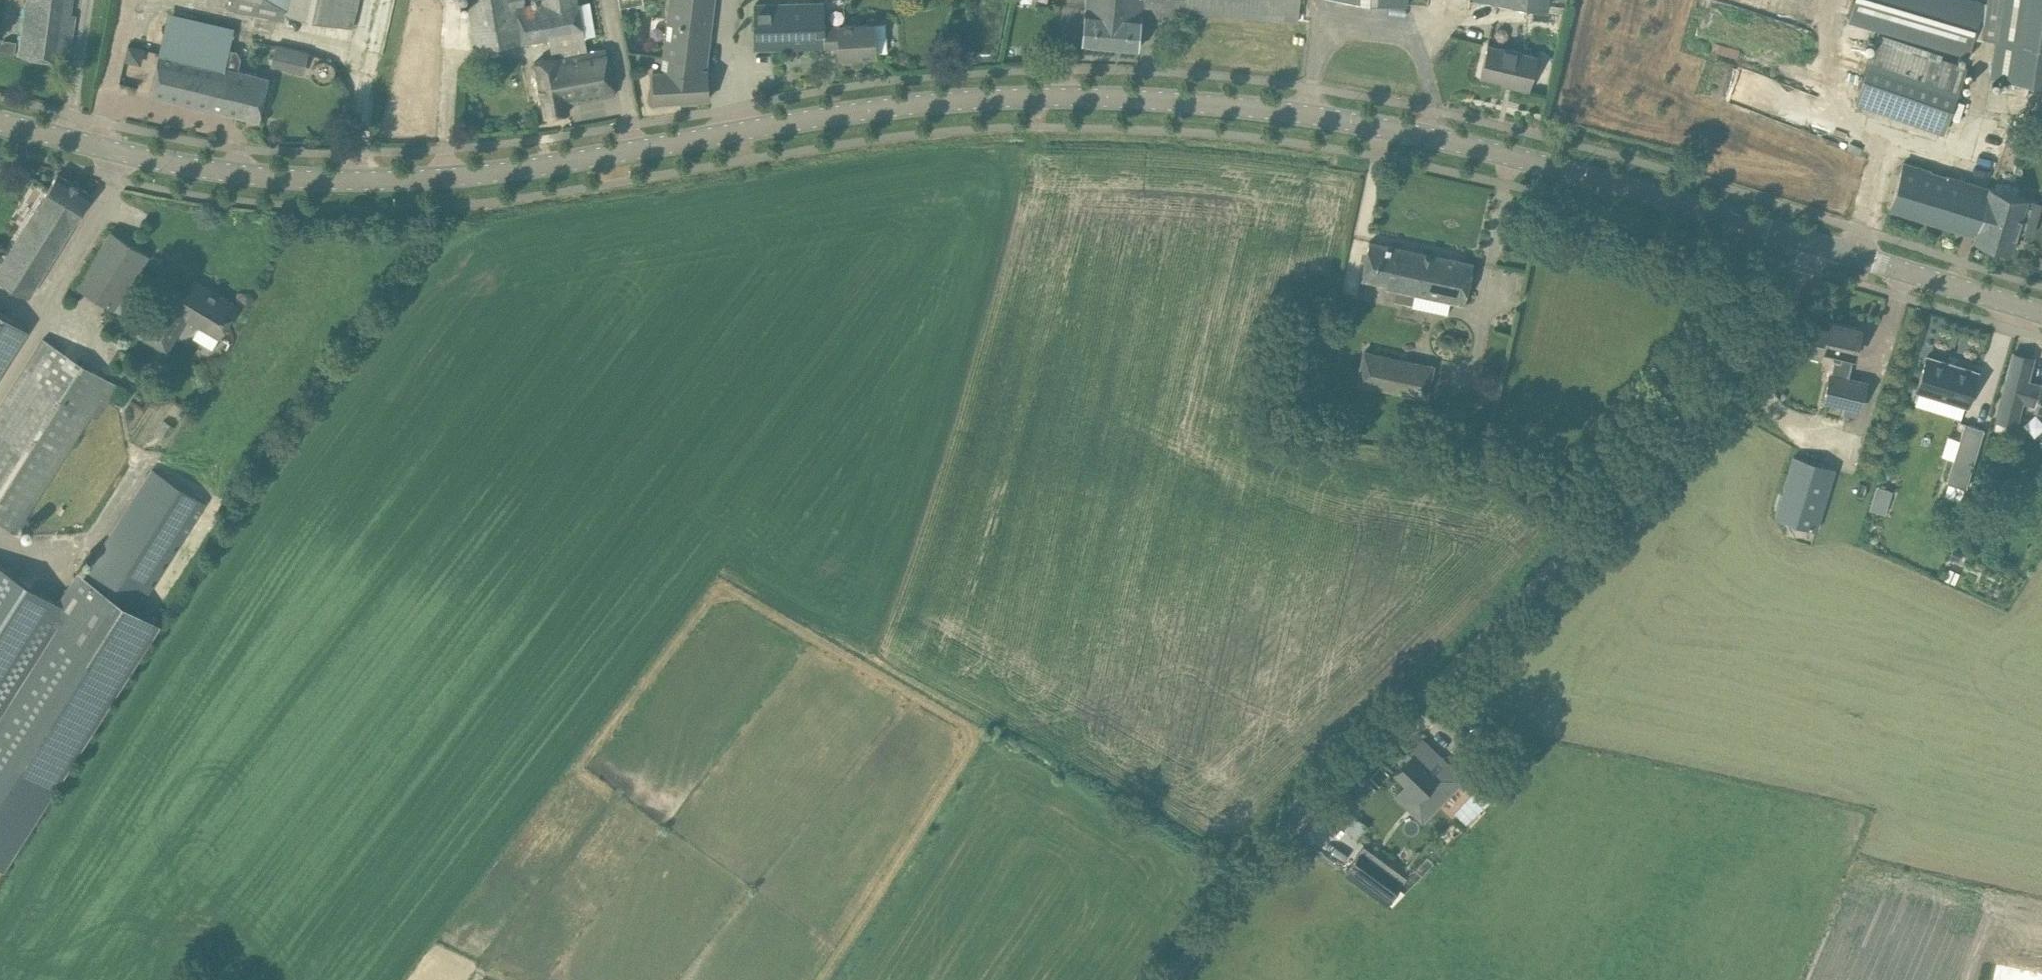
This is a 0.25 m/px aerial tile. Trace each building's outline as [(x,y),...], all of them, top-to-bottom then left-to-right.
[(72,42),(76,14),(70,13),(72,0),(28,0),(22,35),(21,35),(18,55),(68,62),(71,42),(72,42)] [(358,0),(273,0),(271,9),(352,26),(358,0)] [(478,49),(551,38),(554,57),(536,61),(541,95),(545,115),(569,111),(568,103),(615,93),(607,52),(583,56),(583,52),(577,53),(572,22),(584,20),(580,0),(542,0),(542,1),(526,4),(526,0),(470,0),(478,49)] [(653,80),(654,100),(709,97),(708,68),(705,68),(709,50),(715,0),(669,0),(660,69),(657,69),(657,71),(653,71),(653,80)] [(874,33),(873,23),(839,25),(839,26),(825,27),(823,0),(815,0),(752,5),(755,50),(826,47),(826,45),(840,45),(840,55),(875,54),(874,33)] [(1184,8),(1298,19),(1300,0),(1087,0),(1086,7),(1085,7),(1082,43),(1138,48),(1141,13),(1183,17),(1184,8)] [(1986,2),(1985,2),(1979,0),(1852,0),(1847,18),(1969,55),(1974,37),(1996,38),(1990,77),(2041,85),(2041,0),(1986,0),(1986,2)] [(259,119),(264,100),(269,77),(225,67),(233,35),(168,20),(161,52),(160,51),(150,93),(259,119)] [(1945,132),(1954,105),(1966,65),(1941,58),(1943,53),(1879,33),(1871,59),(1856,101),(1945,132)] [(15,53),(17,39),(0,37),(0,51),(15,53)] [(272,42),(267,63),(301,70),(306,49),(272,42)] [(1481,74),(1502,79),(1502,83),(1528,89),(1536,54),(1488,43),(1481,74)] [(1903,161),(1889,208),(1976,234),(1974,239),(2010,250),(2026,197),(1990,186),(1990,187),(1903,161)] [(81,211),(92,194),(58,173),(0,266),(0,278),(29,295),(81,211)] [(78,285),(114,308),(149,254),(113,231),(78,285)] [(1386,285),(1414,291),(1422,251),(1369,240),(1362,277),(1387,282),(1386,285)] [(1438,309),(1441,297),(1465,302),(1473,262),(1422,251),(1414,291),(1415,292),(1413,304),(1438,309)] [(169,296),(145,336),(167,349),(186,316),(200,324),(193,336),(212,348),(237,305),(194,279),(181,303),(169,296)] [(28,329),(0,311),(0,372),(28,329)] [(1813,327),(1809,345),(1842,352),(1840,361),(1834,359),(1824,399),(1859,407),(1865,381),(1848,378),(1860,328),(1830,321),(1827,330),(1813,327)] [(116,384),(43,338),(0,405),(0,521),(16,531),(96,406),(100,409),(116,384)] [(1392,389),(1399,357),(1364,350),(1358,381),(1392,389)] [(2021,403),(2022,398),(2036,402),(2035,406),(2041,408),(2041,382),(2040,385),(2027,381),(2033,357),(2013,352),(1996,420),(2016,425),(2021,403)] [(1917,389),(1967,405),(1977,371),(1927,355),(1917,389)] [(1399,357),(1392,389),(1426,396),(1433,365),(1399,357)] [(1964,422),(1946,481),(1966,487),(1984,428),(1964,422)] [(1794,456),(1775,517),(1816,529),(1835,468),(1794,456)] [(4,869),(55,789),(160,624),(138,610),(207,502),(153,468),(85,574),(77,570),(58,601),(0,564),(0,866),(4,869)] [(1874,484),(1869,508),(1884,510),(1888,487),(1874,484)] [(1947,560),(1961,567),(1968,553),(1954,547),(1947,560)] [(1433,809),(1462,779),(1444,762),(1442,764),(1437,760),(1440,757),(1420,738),(1408,750),(1412,753),(1394,771),(1406,783),(1433,809)] [(1482,784),(1477,789),(1489,801),(1494,796),(1482,784)] [(1407,876),(1364,844),(1345,870),(1388,902),(1407,876)] [(2005,920),(1993,970),(2038,979),(2041,979),(2041,929),(2005,920)]
